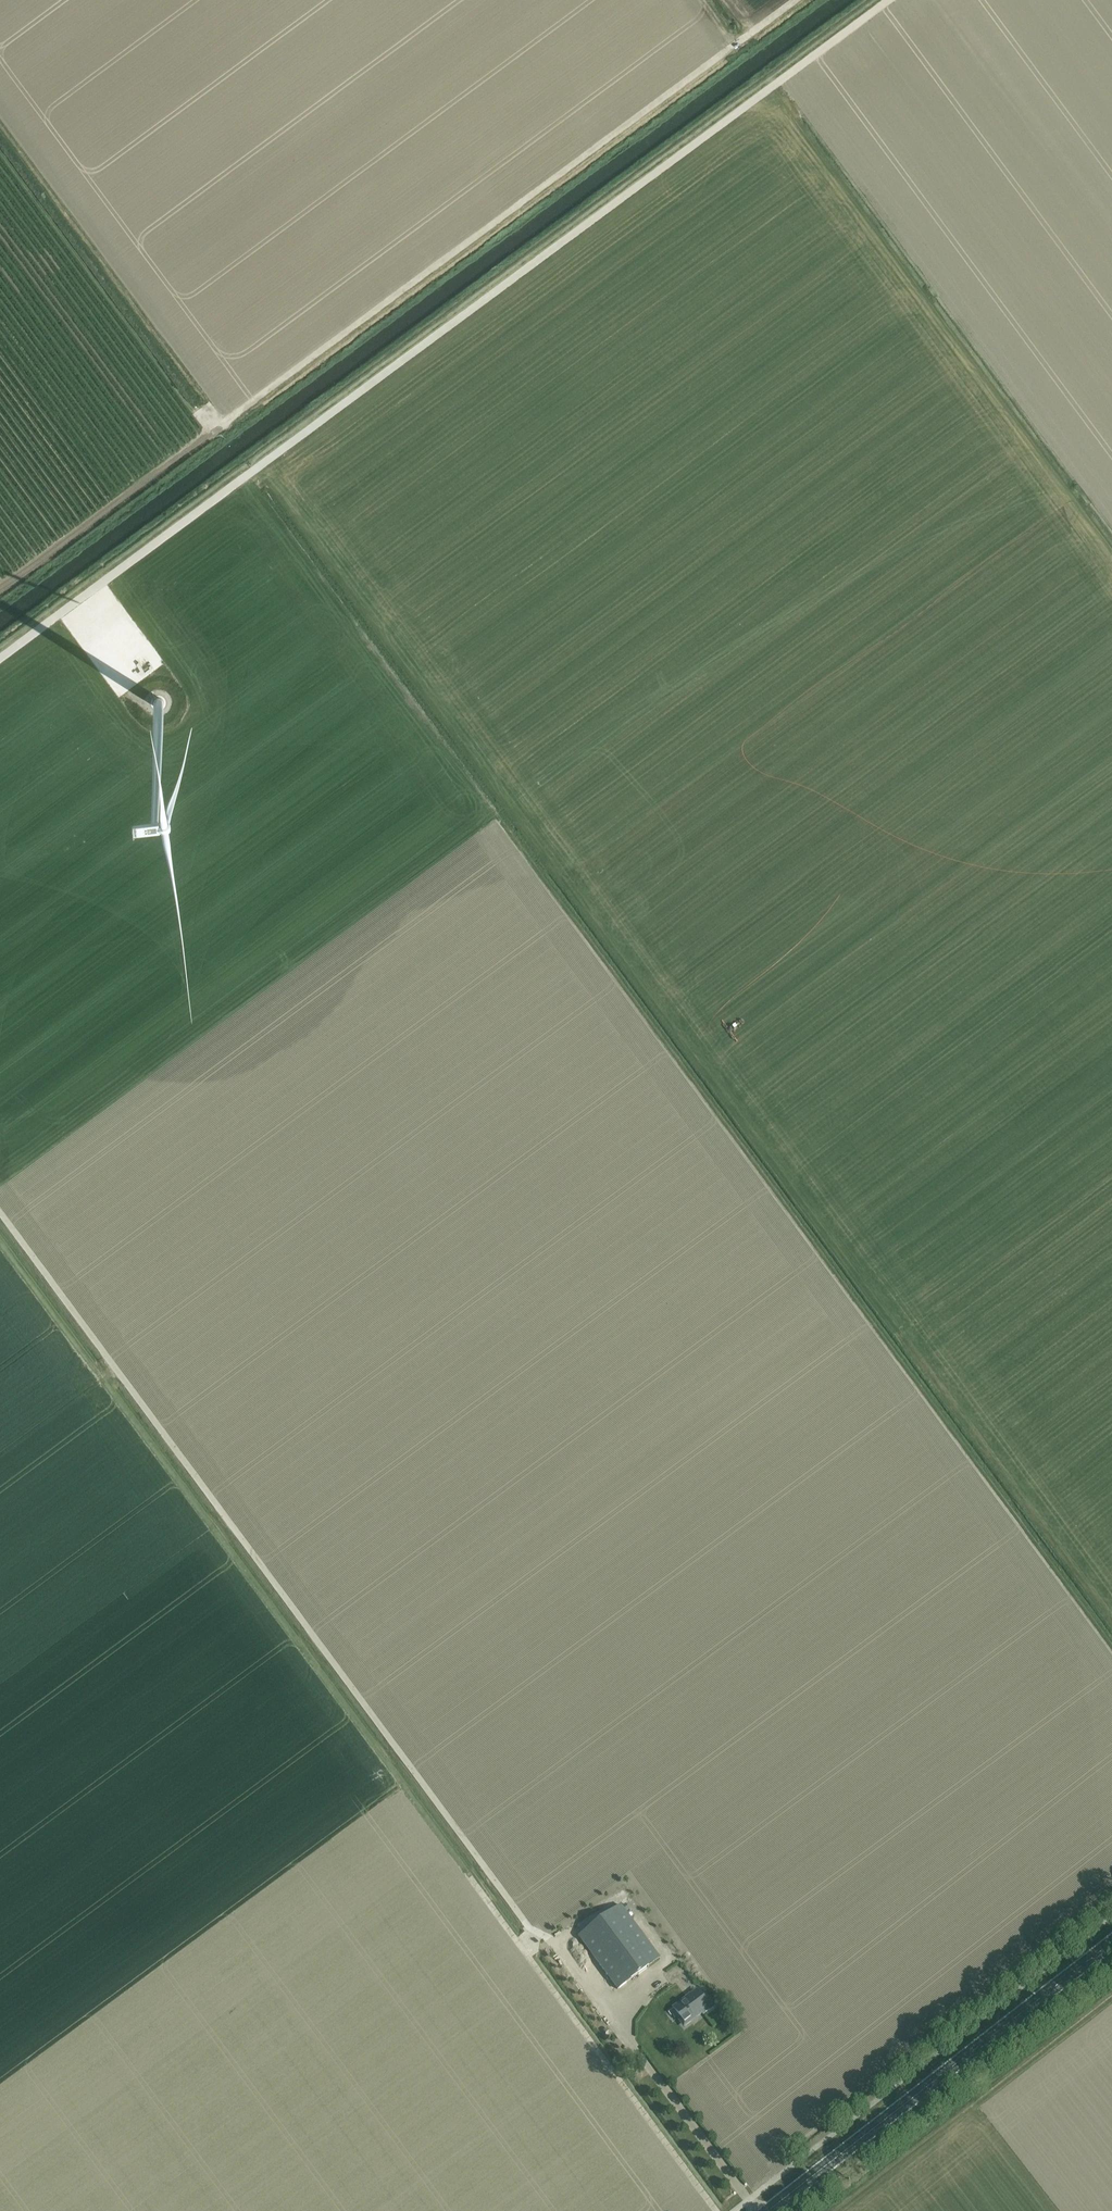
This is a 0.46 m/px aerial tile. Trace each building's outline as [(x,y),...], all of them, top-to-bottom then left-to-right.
[(169,705),(169,703),(169,702),(169,701),(168,699),(168,698),(167,697),(166,696),(165,695),(164,694),(163,694),(162,693),(160,693),(159,693),(158,693),(156,693),(155,693),(154,694),(152,694),(151,695),(150,696),(149,697),(149,698),(148,699),(148,701),(147,702),(147,704),(147,705),(148,706),(148,707),(149,709),(149,710),(150,711),(151,712),(152,713),(154,713),(155,714),(156,714),(158,714),(159,714),(160,714),(162,714),(163,713),(164,713),(165,712),(166,711),(167,710),(168,709),(168,707),(169,706),(169,705)] [(618,1989),(660,1958),(621,1906),(579,1937),(618,1989)] [(697,1990),(666,2013),(671,2020),(678,2015),(687,2026),(715,2005),(705,1992),(700,1995),(697,1990)]
